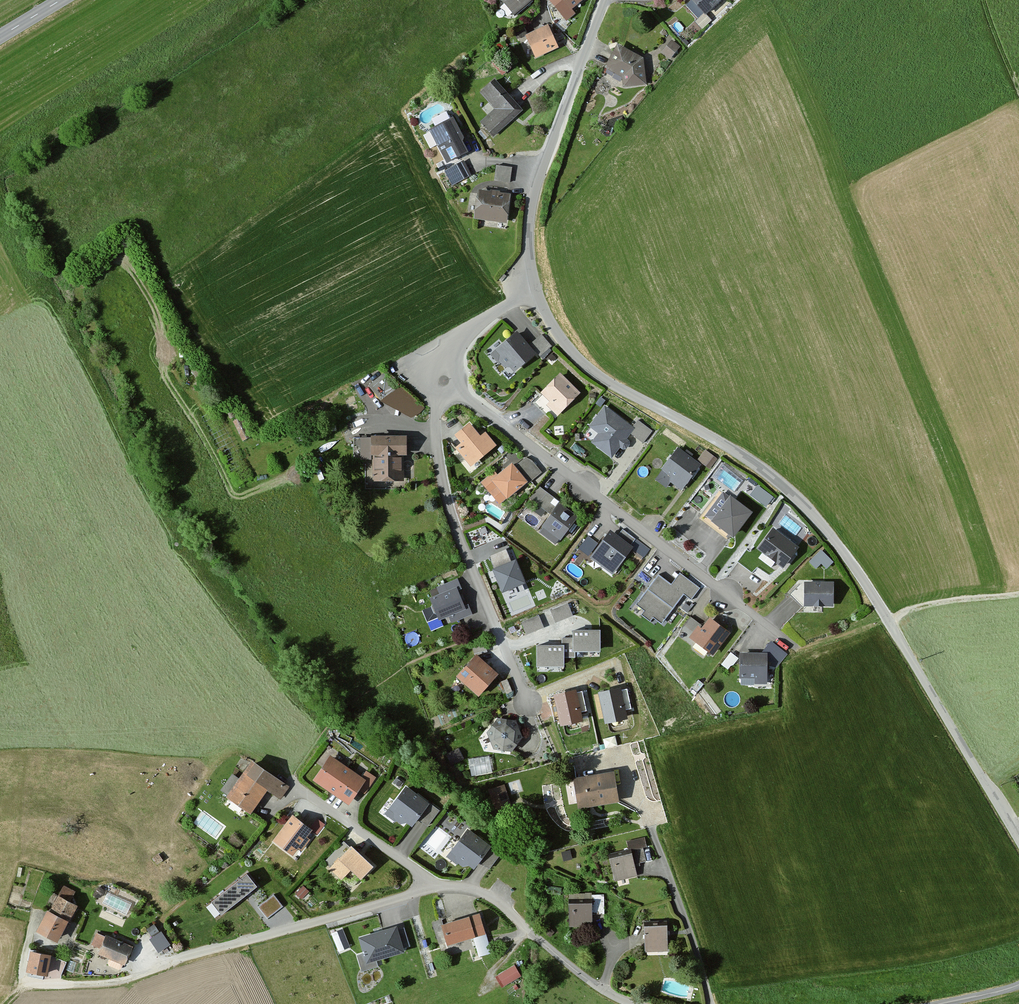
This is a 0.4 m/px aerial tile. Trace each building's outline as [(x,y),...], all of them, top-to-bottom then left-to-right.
[(502,3),(515,17),(532,1),(531,0),(505,0),(502,3)] [(550,3),(566,23),(576,15),(573,11),(586,0),(555,0),(550,3)] [(705,12),(718,0),(694,0),(705,12)] [(549,27),(526,37),(536,61),(559,50),(549,27)] [(671,39),(661,51),(670,58),(680,46),(671,39)] [(644,59),(618,45),(605,70),(622,79),(623,90),(647,88),(644,59)] [(503,55),(492,63),(501,76),(512,69),(503,55)] [(494,80),(479,93),(494,111),(481,122),(493,137),(522,112),(494,80)] [(452,121),(429,132),(446,166),(469,155),(452,121)] [(463,162),(445,172),(452,186),(471,177),(463,162)] [(512,170),(496,168),(495,183),(510,185),(512,170)] [(512,196),(478,191),(474,221),(508,226),(512,196)] [(515,374),(536,355),(528,346),(517,333),(495,352),(500,357),(499,362),(504,369),(511,369),(515,374)] [(553,347),(542,335),(528,346),(536,355),(539,359),(553,347)] [(384,372),(367,387),(381,403),(398,388),(384,372)] [(581,396),(561,376),(541,395),(551,404),(548,407),(558,418),(581,396)] [(634,430),(604,407),(589,427),(600,434),(593,444),(613,459),(630,435),(634,430)] [(640,422),(634,430),(630,435),(644,445),(654,432),(640,422)] [(469,426),(455,438),(461,446),(455,451),(470,469),(496,448),(485,434),(480,439),(469,426)] [(407,439),(369,440),(369,459),(372,459),(374,459),(375,484),(402,484),(402,460),(407,460),(407,439)] [(369,459),(369,440),(360,440),(360,462),(372,462),(372,459),(369,459)] [(702,467),(678,449),(661,472),(670,478),(670,484),(682,493),(702,467)] [(705,451),(697,460),(709,469),(717,460),(705,451)] [(533,462),(526,458),(515,467),(529,484),(542,474),(533,462)] [(512,464),(498,476),(495,472),(481,484),(500,506),(506,501),(508,502),(529,484),(515,467),(512,464)] [(775,496),(756,483),(748,494),(767,507),(775,496)] [(551,517),(560,505),(540,489),(530,501),(551,517)] [(730,498),(711,524),(735,541),(754,515),(730,498)] [(579,519),(560,505),(551,517),(538,534),(558,548),(579,519)] [(772,530),(756,551),(761,555),(758,559),(771,569),(774,564),(783,571),(799,550),(772,530)] [(630,548),(611,533),(590,559),(612,577),(631,554),(634,550),(630,548)] [(579,546),(591,554),(599,542),(587,534),(579,546)] [(630,548),(634,550),(631,554),(640,561),(649,549),(636,540),(630,548)] [(833,563),(820,550),(809,562),(816,569),(821,564),(826,569),(833,563)] [(505,551),(489,557),(494,568),(490,570),(501,596),(526,585),(515,559),(509,562),(505,551)] [(671,583),(659,574),(638,602),(646,608),(642,614),(650,620),(653,617),(661,623),(684,592),(692,599),(701,587),(680,572),(671,583)] [(436,586),(439,592),(456,584),(458,588),(462,586),(457,576),(436,586)] [(833,583),(805,583),(804,607),(833,608),(833,583)] [(430,595),(439,617),(448,613),(465,606),(464,603),(458,588),(456,584),(439,592),(430,595)] [(469,601),(464,603),(465,606),(448,613),(452,622),(474,612),(469,601)] [(568,602),(550,609),(555,622),(573,615),(568,602)] [(539,614),(521,621),(526,633),(544,627),(539,614)] [(700,622),(690,636),(714,653),(730,631),(710,617),(704,625),(700,622)] [(600,628),(573,628),(573,636),(573,650),(600,650),(600,628)] [(573,636),(562,636),(562,644),(564,644),(564,656),(573,656),(573,650),(573,636)] [(767,651),(767,658),(777,666),(788,653),(771,639),(762,651),(767,651)] [(485,642),(472,645),(473,652),(487,649),(485,642)] [(562,644),(536,644),(536,664),(564,665),(564,656),(564,644),(562,644)] [(762,651),(740,651),(740,677),(755,677),(754,683),(767,683),(767,658),(767,651),(762,651)] [(498,672),(476,653),(456,676),(478,695),(498,672)] [(508,678),(501,680),(505,693),(512,691),(508,678)] [(619,685),(599,689),(606,721),(626,717),(624,708),(620,688),(619,685)] [(577,686),(555,691),(561,722),(583,717),(581,709),(577,690),(577,686)] [(627,687),(620,688),(624,708),(631,706),(627,687)] [(577,690),(581,709),(587,708),(582,689),(577,690)] [(498,716),(486,731),(495,749),(512,750),(523,736),(515,719),(498,716)] [(463,758),(458,747),(446,753),(451,764),(463,758)] [(362,776),(328,753),(311,779),(349,804),(359,789),(365,793),(376,777),(366,770),(362,776)] [(290,783),(250,757),(226,794),(250,810),(265,787),(281,797),(290,783)] [(470,757),(471,772),(490,771),(490,764),(480,765),(479,757),(470,757)] [(614,770),(571,776),(576,807),(619,801),(614,770)] [(430,801),(405,783),(388,807),(412,825),(417,817),(430,801)] [(504,784),(489,789),(493,801),(508,796),(504,784)] [(440,809),(430,801),(417,817),(428,825),(440,809)] [(311,825),(292,811),(271,840),(291,855),(297,847),(302,851),(311,839),(307,836),(311,830),(314,827),(311,825)] [(317,817),(311,825),(314,827),(311,830),(317,834),(326,824),(317,817)] [(491,845),(467,826),(449,850),(474,868),(480,860),(491,845)] [(645,836),(626,840),(628,849),(631,849),(634,862),(653,858),(650,845),(647,846),(645,836)] [(350,841),(327,864),(342,879),(352,869),(361,877),(374,864),(350,841)] [(491,845),(480,860),(489,867),(501,852),(491,845)] [(570,848),(561,851),(563,860),(572,857),(570,848)] [(628,849),(608,854),(614,881),(637,876),(634,862),(631,849),(628,849)] [(248,872),(210,900),(219,914),(258,885),(248,872)] [(73,891),(62,885),(48,910),(68,920),(76,904),(69,900),(73,891)] [(302,899),(309,891),(303,885),(296,893),(302,899)] [(273,893),(257,905),(266,917),(282,906),(273,893)] [(591,900),(593,900),(593,914),(606,914),(605,893),(591,893),(591,900)] [(591,900),(568,900),(569,926),(593,925),(593,914),(593,900),(591,900)] [(48,910),(46,909),(35,930),(57,941),(68,920),(48,910)] [(480,913),(441,923),(446,943),(485,933),(480,913)] [(144,929),(159,950),(169,943),(154,922),(144,929)] [(668,922),(645,922),(645,949),(668,949),(668,922)] [(398,928),(397,923),(358,935),(363,952),(366,961),(376,958),(404,950),(403,946),(398,928)] [(404,926),(398,928),(403,946),(410,944),(404,926)] [(545,933),(550,937),(555,931),(550,927),(545,933)] [(342,928),(331,933),(339,951),(350,946),(342,928)] [(131,945),(95,931),(90,944),(100,948),(97,955),(124,965),(131,945)] [(51,951),(30,947),(25,970),(46,974),(51,951)] [(378,965),(376,958),(366,961),(363,952),(357,953),(362,970),(378,965)] [(66,962),(57,958),(51,972),(60,976),(66,962)] [(514,964),(496,974),(502,986),(520,976),(514,964)]
